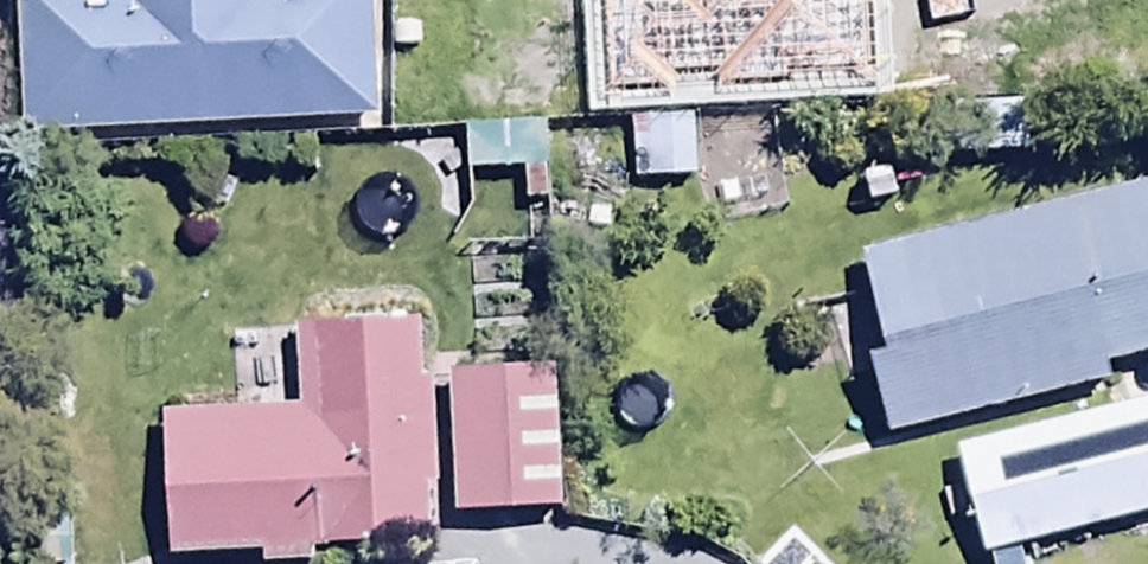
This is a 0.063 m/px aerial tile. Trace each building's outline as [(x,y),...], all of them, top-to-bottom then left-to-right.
[(376,77),(372,0),(16,0),(20,93),(376,77)] [(599,95),(1006,80),(1004,39),(1074,36),(1073,0),(511,0),(512,15),(563,13),(564,51),(597,50),(599,95)] [(464,127),(464,178),(550,178),(550,124),(527,124),(527,92),(487,92),(487,127),(464,127)] [(1029,109),(958,111),(959,159),(1031,156),(1029,109)] [(713,124),(629,125),(630,179),(714,178),(713,124)] [(860,250),(884,357),(869,360),(886,434),(1111,384),(1106,364),(1147,354),(1147,185),(860,250)] [(163,369),(169,515),(437,502),(426,269),(288,276),(292,363),(163,369)] [(566,324),(449,322),(447,474),(563,476),(566,324)] [(951,452),(975,559),(1147,520),(1147,408),(951,452)]
